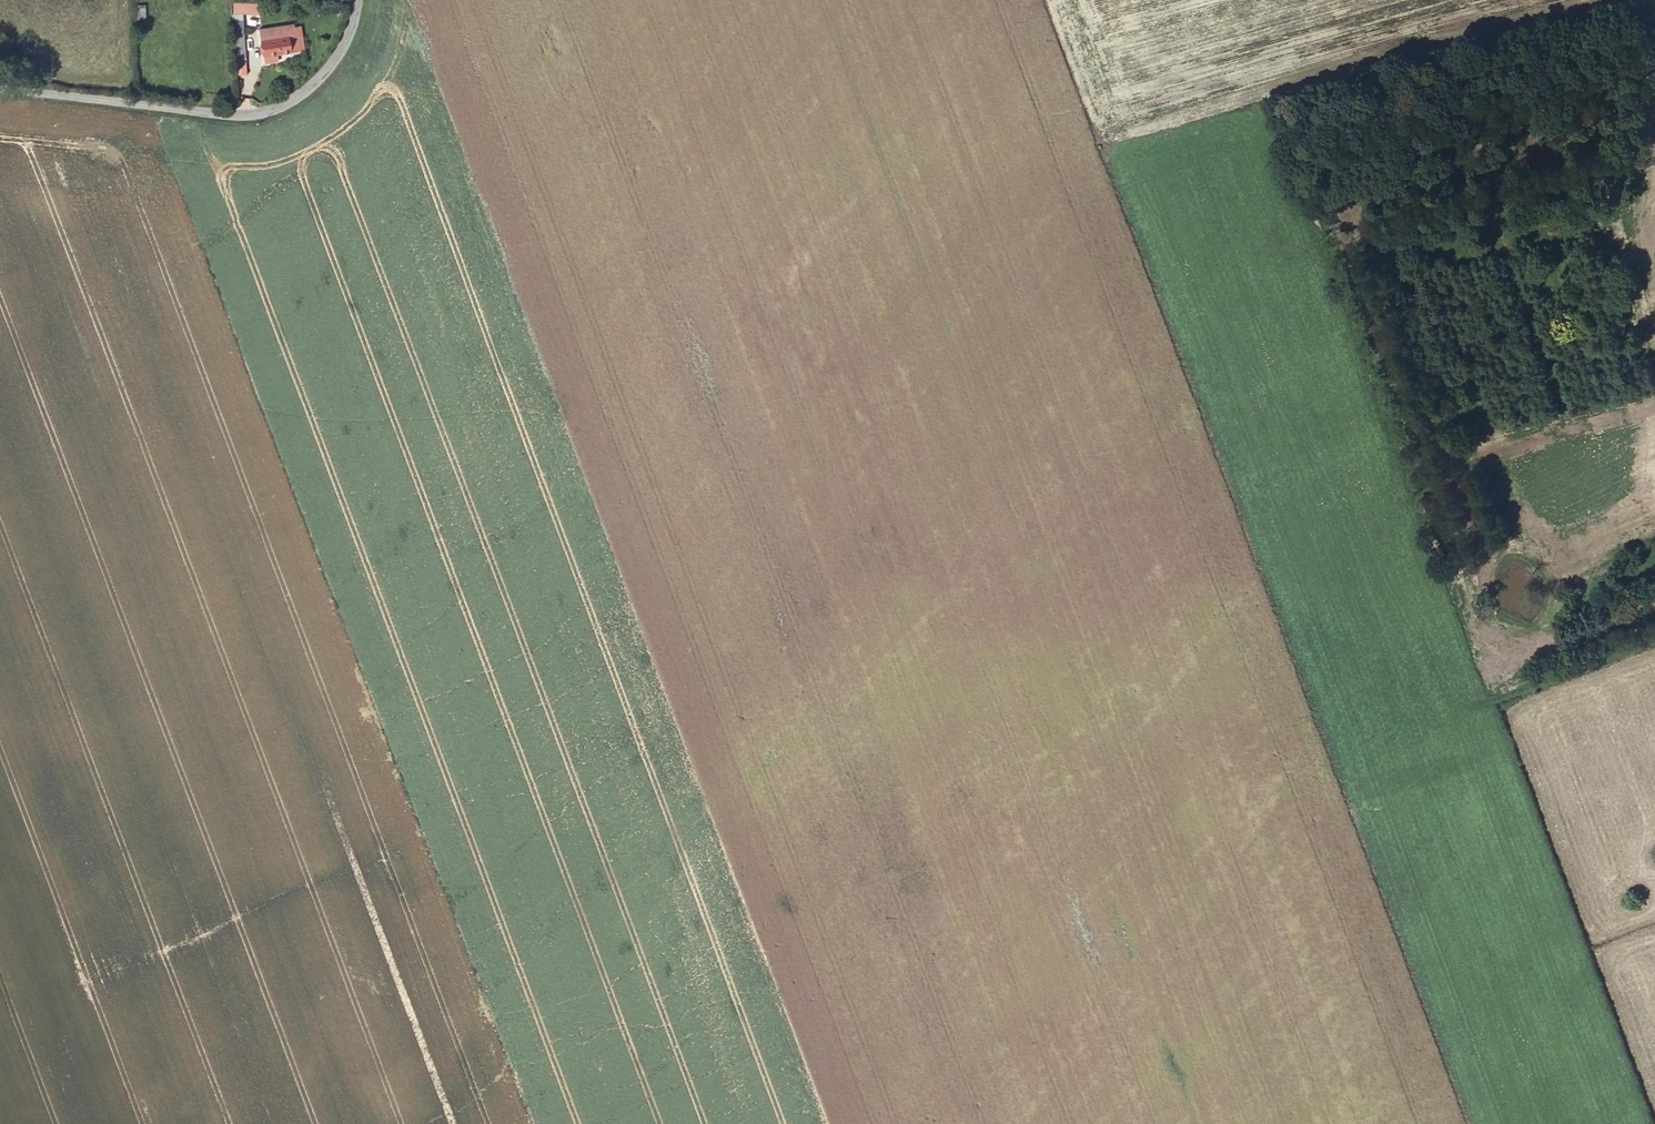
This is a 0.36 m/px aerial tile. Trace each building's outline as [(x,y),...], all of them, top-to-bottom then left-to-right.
[(260,12),(260,1),(232,1),(232,13),(260,12)] [(245,74),(244,20),(230,20),(231,74),(245,74)] [(292,30),(266,33),(268,49),(294,46),(292,30)]
